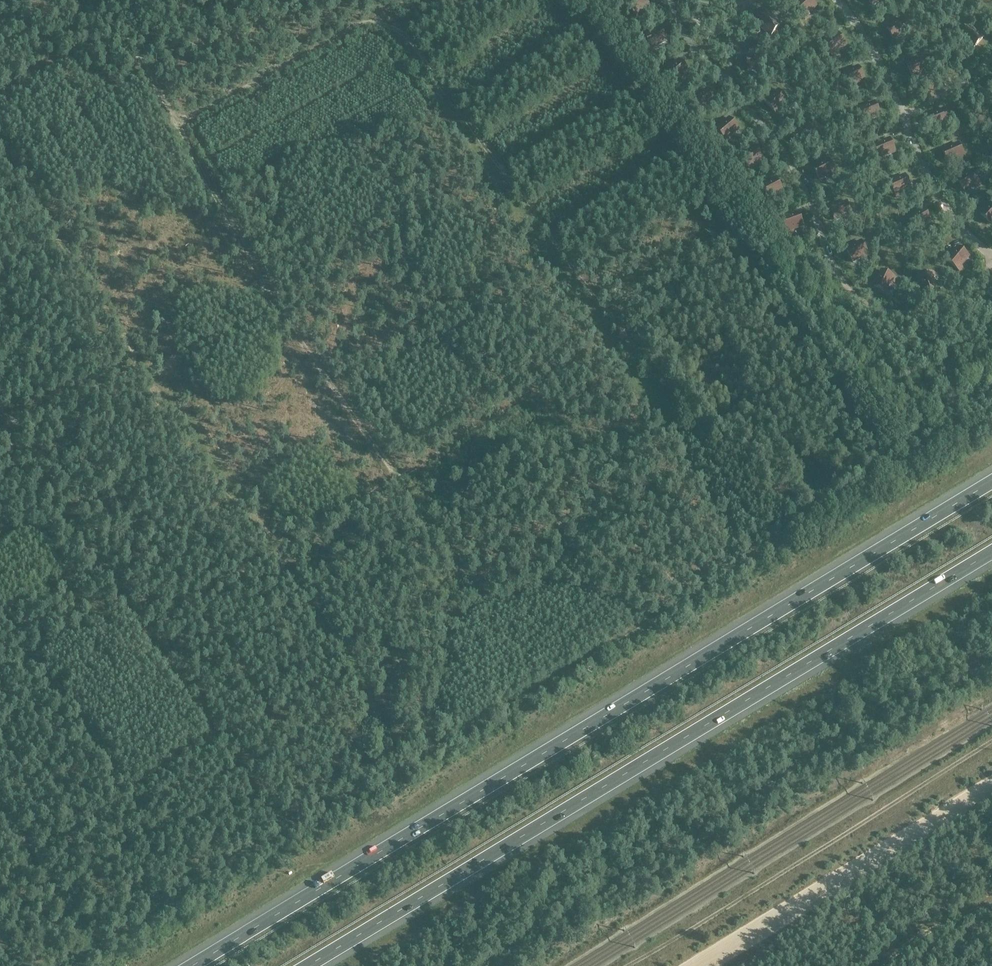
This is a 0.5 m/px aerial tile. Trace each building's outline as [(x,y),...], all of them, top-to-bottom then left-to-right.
[(650,6),(646,0),(634,0),(628,4),(637,18),(641,15),(640,13),(650,6)] [(817,6),(812,0),(802,0),(795,7),(806,20),(809,16),(808,14),(817,6)] [(767,14),(758,25),(767,33),(766,35),(770,38),(780,25),(772,19),(772,17),(770,15),(768,15),(767,14)] [(887,28),(894,40),(905,34),(906,36),(911,33),(902,19),(893,24),(892,24),(889,26),(889,27),(887,28)] [(964,41),(974,49),(983,39),(982,37),(982,36),(979,34),(978,34),(970,27),(959,39),(963,43),(964,41)] [(656,47),(667,41),(661,29),(660,29),(658,29),(655,30),(655,32),(645,36),(652,51),(657,49),(656,47)] [(836,52),(846,46),(839,34),(837,35),(836,34),(833,36),(833,38),(824,43),(833,57),(838,55),(836,52)] [(747,57),(749,71),(761,70),(761,73),(766,72),(765,56),(754,56),(753,55),(750,56),(749,57),(747,57)] [(907,66),(913,79),(924,74),(925,76),(930,74),(923,59),(914,63),(912,62),(909,64),(909,65),(907,66)] [(854,85),(865,80),(859,67),(857,68),(856,68),(853,69),(853,70),(844,75),(851,90),(856,88),(854,85)] [(869,121),(881,116),(875,103),(874,103),(872,103),(869,104),(869,106),(859,109),(866,125),(870,123),(869,121)] [(929,116),(934,129),(945,125),(946,127),(951,125),(945,110),(935,114),(934,113),(931,114),(930,116),(929,116)] [(730,137),(739,129),(730,119),(729,120),(727,120),(725,122),(725,123),(717,130),(728,143),(731,139),(730,137)] [(884,157),(896,152),(890,139),(889,140),(888,139),(884,141),(884,142),(875,146),(881,161),(885,159),(884,157)] [(943,151),(948,163),(960,159),(961,161),(965,159),(959,144),(949,148),(948,147),(945,149),(944,150),(943,151)] [(753,166),(763,159),(755,147),(754,148),(752,148),(750,150),(749,152),(741,157),(751,171),(755,168),(753,166)] [(814,168),(820,180),(831,175),(832,177),(836,175),(829,160),(820,164),(819,164),(816,165),(815,167),(814,168)] [(958,180),(965,192),(976,186),(977,188),(981,185),(973,171),(964,176),(962,176),(960,178),(959,179),(958,180)] [(900,194),(912,188),(906,176),(904,176),(903,176),(900,177),(899,179),(890,183),(897,198),(902,196),(900,194)] [(772,197),(783,192),(777,179),(775,180),(774,179),(771,181),(770,182),(761,187),(769,202),(773,200),(772,197)] [(831,207),(835,221),(847,217),(848,220),(852,218),(847,202),(838,205),(836,205),(833,206),(833,207),(831,207)] [(991,224),(991,203),(986,209),(984,210),(982,212),(982,214),(981,215),(991,224)] [(921,228),(931,221),(924,209),(923,210),(921,210),(918,212),(918,213),(909,218),(918,233),(922,230),(921,228)] [(792,230),(804,226),(799,213),(798,213),(796,213),(793,214),(792,215),(783,219),(788,234),(793,233),(792,230)] [(846,250),(853,262),(864,256),(865,259),(870,256),(861,242),(853,247),(851,246),(848,248),(848,249),(846,250)] [(961,266),(969,257),(958,248),(957,249),(956,249),(954,252),(954,253),(947,261),(960,271),(963,268),(961,266)] [(874,286),(887,293),(892,282),(895,283),(897,279),(882,271),(877,280),(876,281),(874,284),(875,285),(874,286)]
